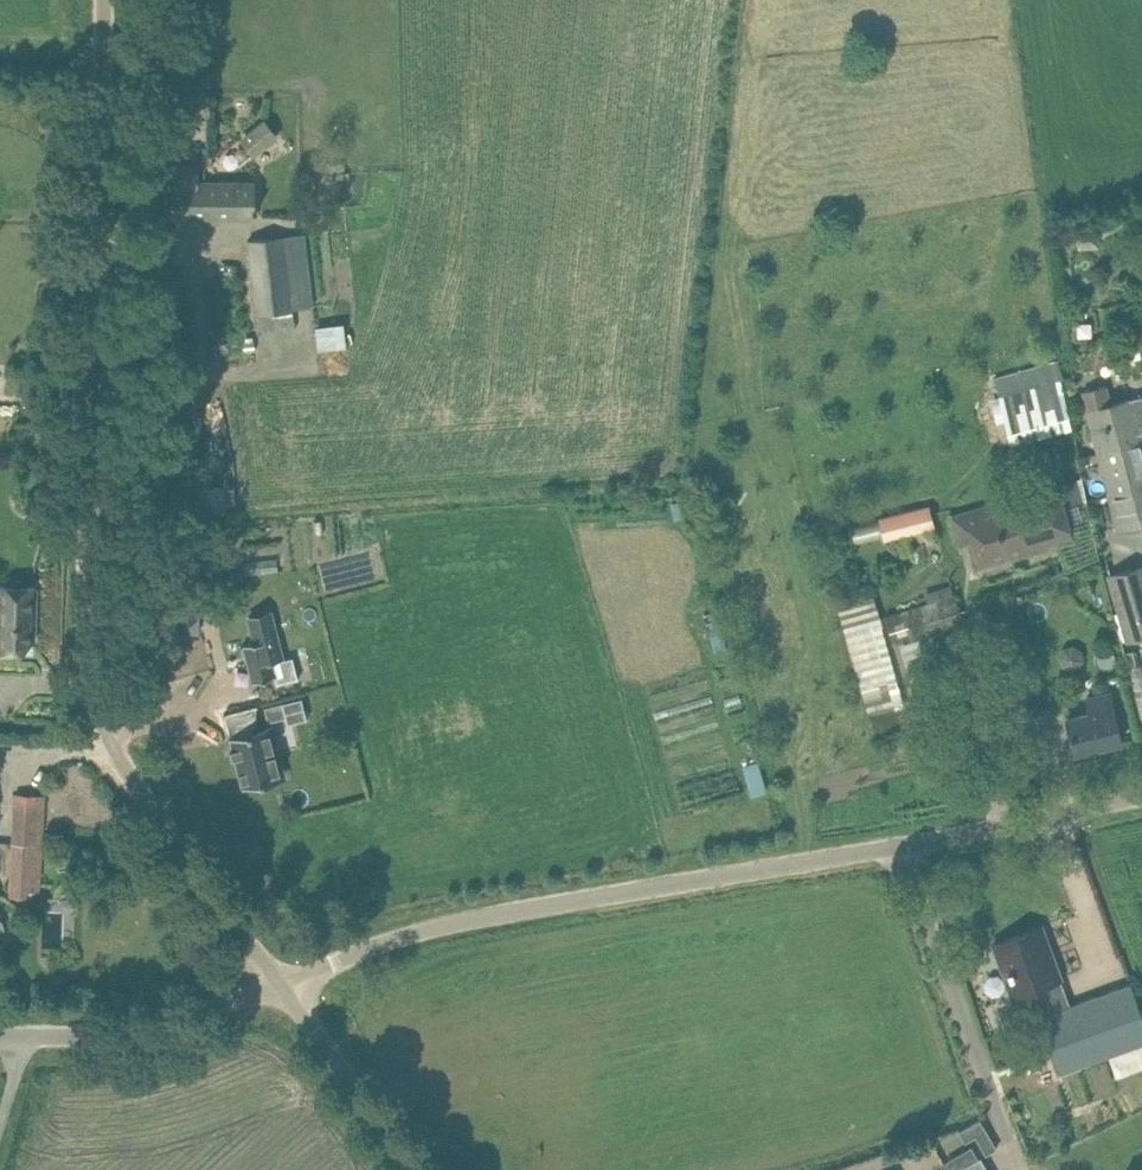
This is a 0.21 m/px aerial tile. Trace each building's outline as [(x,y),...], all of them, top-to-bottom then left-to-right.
[(278,136),(264,119),(240,139),(254,156),(278,136)] [(196,182),(196,165),(173,165),(173,216),(254,216),(254,182),(196,182)] [(271,236),(247,239),(256,312),(312,305),(303,233),(271,236)] [(319,323),(320,347),(351,345),(349,321),(319,323)] [(1055,360),(994,377),(1005,418),(999,420),(1004,438),(1010,436),(1012,441),(1072,428),(1055,360)] [(1081,390),(1085,409),(1090,425),(1097,451),(1141,439),(1141,394),(1108,403),(1103,384),(1081,390)] [(1097,451),(1102,469),(1109,496),(1141,487),(1141,439),(1097,451)] [(1044,544),(1072,536),(1057,484),(950,515),(958,543),(970,540),(978,567),(1045,548),(1044,544)] [(1141,522),(1141,487),(1109,496),(1118,529),(1141,522)] [(929,503),(871,517),(874,533),(882,532),(884,540),(935,527),(929,503)] [(175,557),(173,630),(199,631),(200,558),(175,557)] [(1134,567),(1106,576),(1126,641),(1141,637),(1141,565),(1134,567)] [(21,659),(22,645),(33,645),(36,590),(0,589),(0,658),(21,659)] [(894,643),(918,635),(962,622),(954,595),(909,609),(886,616),(894,643)] [(283,656),(271,610),(248,616),(254,640),(243,643),(252,681),(276,675),(272,658),(283,656)] [(1138,648),(1123,652),(1141,720),(1141,662),(1138,648)] [(1090,711),(1066,716),(1074,751),(1121,740),(1110,692),(1099,694),(1087,697),(1090,711)] [(302,697),(264,706),(268,721),(286,716),(287,722),(287,723),(307,718),(302,697)] [(284,776),(271,725),(229,736),(232,747),(230,747),(232,756),(234,756),(242,786),(284,776)] [(758,758),(745,763),(757,794),(769,789),(758,758)] [(16,791),(12,841),(42,843),(45,793),(16,791)] [(40,874),(42,843),(12,841),(9,871),(40,874)] [(1035,928),(993,943),(1000,960),(1006,958),(1018,993),(1033,988),(1060,978),(1054,960),(1048,963),(1035,928)] [(1040,1015),(1061,1071),(1108,1054),(1141,1041),(1141,1018),(1129,983),(1070,1005),(1044,1014),(1040,1015)] [(959,1130),(965,1142),(987,1129),(980,1118),(959,1130)] [(945,1161),(950,1169),(989,1169),(982,1156),(978,1158),(971,1146),(945,1161)]
